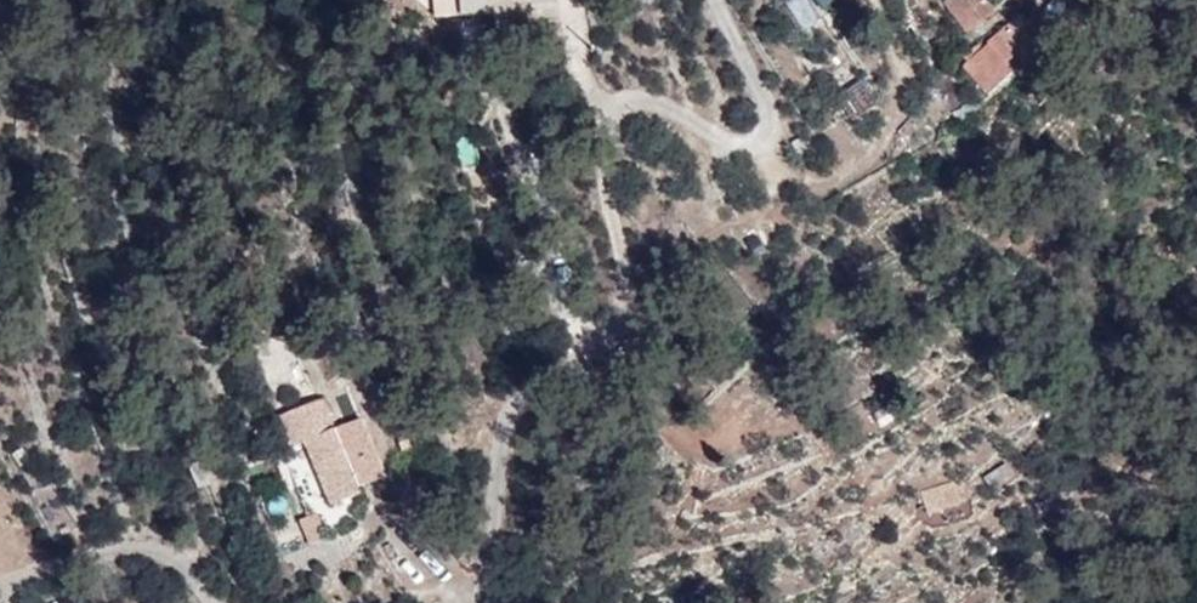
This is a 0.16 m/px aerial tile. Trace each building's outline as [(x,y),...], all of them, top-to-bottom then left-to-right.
[(437,27),(462,26),(460,0),(435,0),(437,27)] [(561,0),(463,0),(465,20),(495,18),(494,10),(561,4),(561,0)] [(845,3),(844,0),(790,0),(805,26),(845,3)] [(1000,37),(974,58),(997,83),(1020,63),(1000,37)] [(328,409),(285,429),(298,460),(309,456),(335,516),(394,491),(368,431),(342,442),(328,409)] [(920,489),(932,524),(967,511),(954,477),(920,489)] [(329,558),(329,525),(301,525),(300,557),(329,558)]
